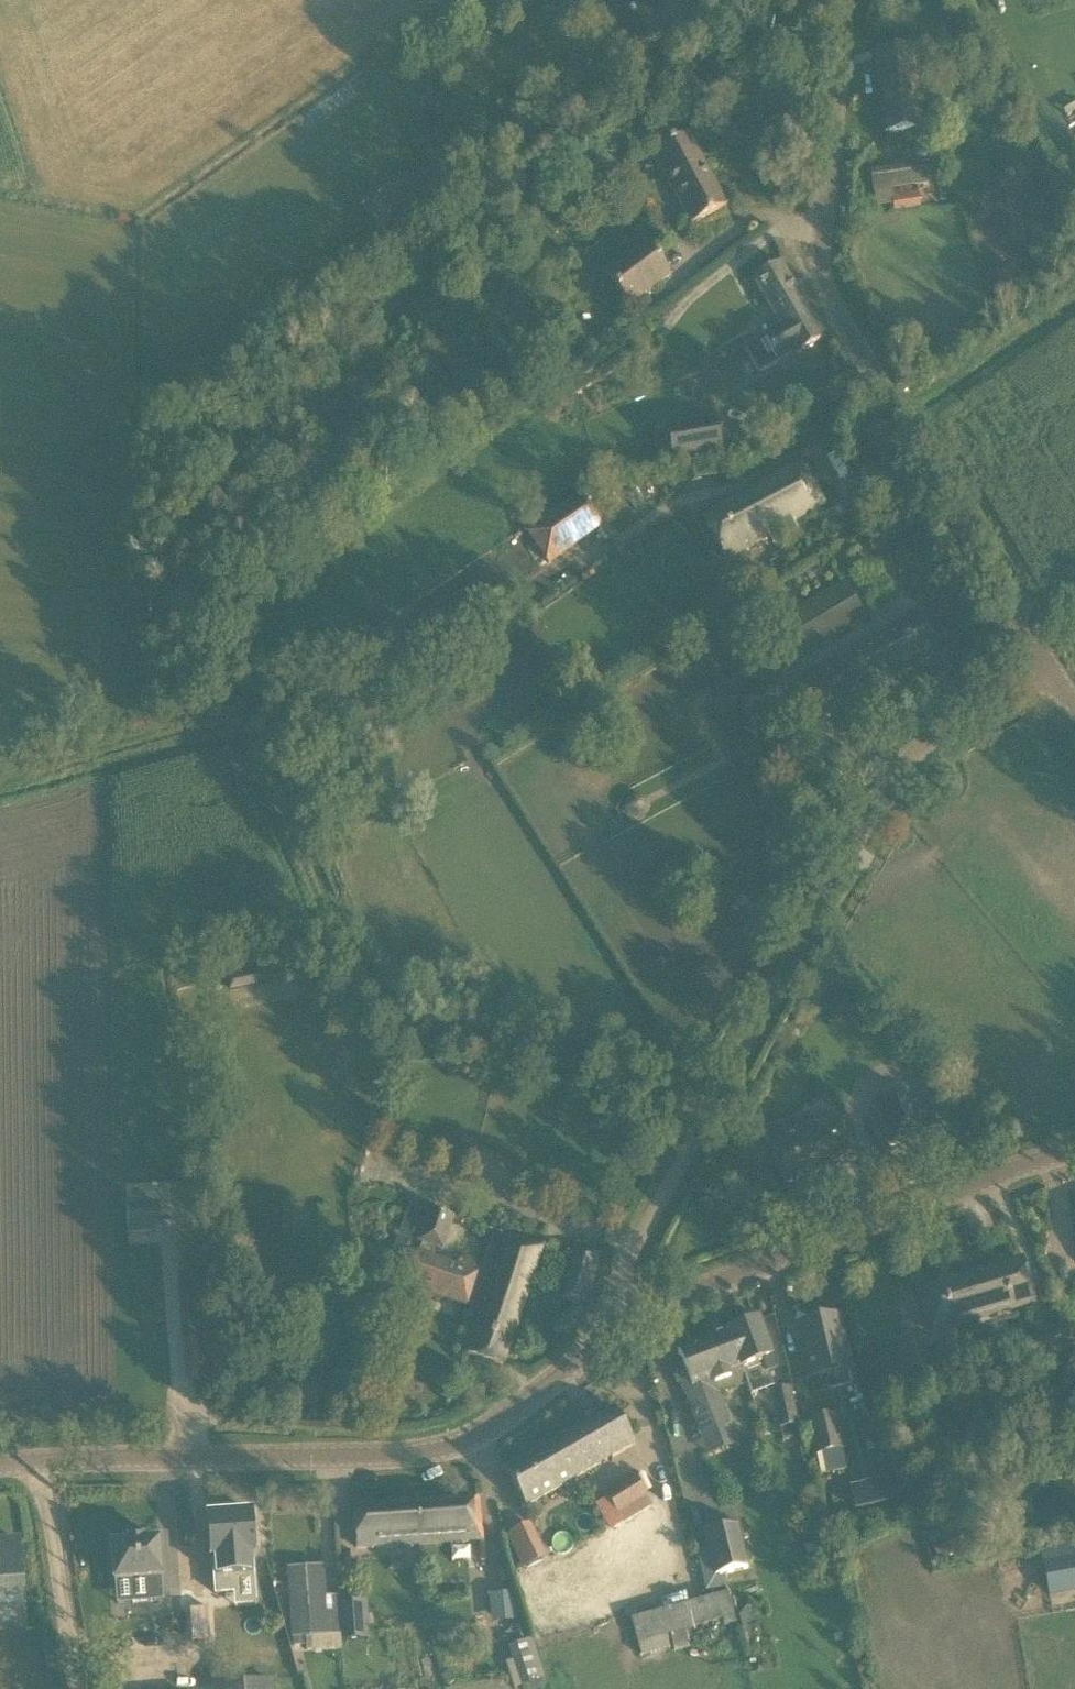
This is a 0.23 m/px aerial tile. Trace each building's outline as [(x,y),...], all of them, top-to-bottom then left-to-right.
[(910,48),(898,49),(876,51),(885,135),(918,131),(910,48)] [(688,136),(668,146),(653,154),(691,226),(726,207),(688,136)] [(873,193),(926,186),(923,170),(871,177),(873,193)] [(920,207),(917,188),(890,192),(893,211),(920,207)] [(602,275),(626,307),(669,276),(645,243),(602,275)] [(808,311),(780,263),(753,279),(780,326),(781,327),(808,311)] [(824,339),(808,311),(781,327),(780,326),(743,348),(758,374),(778,362),(795,352),(796,355),(824,339)] [(715,421),(667,430),(673,462),(721,453),(715,421)] [(801,464),(782,475),(701,520),(724,560),(767,536),(772,546),(781,541),(780,540),(793,532),(788,523),(823,503),(801,464)] [(548,566),(602,528),(577,494),(523,532),(548,566)] [(824,595),(768,627),(779,645),(791,664),(855,625),(864,620),(857,609),(843,584),(824,595)] [(935,780),(934,783),(933,785),(934,787),(935,790),(937,791),(940,793),(942,793),(945,793),(948,791),(950,789),(951,787),(951,784),(951,781),(949,779),(947,777),(944,776),(941,776),(939,776),(936,778),(935,780)] [(264,967),(225,976),(229,992),(268,983),(275,981),(271,965),(264,967)] [(444,1251),(453,1220),(454,1218),(428,1209),(417,1243),(421,1245),(418,1254),(415,1253),(404,1286),(438,1297),(441,1289),(470,1298),(481,1264),(465,1258),(462,1269),(432,1259),(435,1248),(444,1251)] [(301,1234),(299,1240),(302,1247),(308,1249),(315,1247),(317,1240),(314,1234),(308,1231),(301,1234)] [(505,1232),(465,1354),(502,1365),(542,1244),(505,1232)] [(598,1254),(576,1249),(562,1299),(584,1304),(598,1254)] [(1033,1303),(1027,1282),(1020,1261),(920,1291),(932,1333),(1033,1303)] [(837,1319),(797,1328),(809,1379),(810,1379),(813,1392),(828,1389),(825,1376),(849,1370),(837,1319)] [(775,1369),(765,1342),(757,1322),(725,1334),(743,1382),(764,1374),(775,1369)] [(743,1384),(743,1382),(725,1334),(678,1352),(685,1372),(676,1376),(699,1436),(729,1425),(717,1394),(743,1384)] [(789,1391),(772,1395),(779,1430),(781,1429),(794,1427),(796,1426),(795,1424),(792,1410),(789,1391)] [(634,1444),(624,1428),(613,1409),(504,1471),(515,1490),(524,1507),(634,1444)] [(841,1449),(833,1418),(809,1424),(816,1455),(841,1449)] [(964,1432),(963,1441),(971,1447),(979,1443),(980,1433),(973,1428),(964,1432)] [(634,1479),(603,1497),(606,1502),(615,1518),(646,1500),(634,1479)] [(897,1481),(854,1490),(859,1511),(902,1502),(897,1481)] [(481,1541),(479,1522),(478,1500),(416,1504),(418,1545),(481,1541)] [(418,1545),(416,1504),(354,1508),(356,1549),(418,1545)] [(211,1559),(218,1559),(246,1557),(254,1556),(251,1514),(208,1518),(211,1559)] [(615,1518),(603,1526),(608,1533),(620,1526),(615,1518)] [(528,1526),(508,1536),(524,1569),(545,1560),(528,1526)] [(737,1527),(704,1535),(714,1577),(747,1570),(737,1527)] [(125,1545),(111,1546),(114,1583),(115,1583),(130,1582),(132,1604),(162,1601),(161,1594),(160,1579),(161,1579),(162,1579),(159,1542),(142,1543),(141,1541),(128,1542),(128,1545),(125,1545)] [(19,1542),(0,1544),(0,1633),(26,1631),(19,1542)] [(1040,1553),(1048,1599),(1074,1594),(1074,1546),(1040,1553)] [(339,1597),(326,1598),(325,1580),(316,1581),(315,1568),(287,1570),(292,1640),(342,1636),(339,1597)] [(258,1607),(257,1572),(196,1573),(197,1609),(258,1607)] [(490,1622),(517,1620),(515,1592),(489,1594),(490,1622)] [(722,1620),(715,1597),(630,1621),(636,1644),(722,1620)] [(361,1605),(341,1606),(344,1642),(363,1641),(361,1605)] [(208,1609),(189,1610),(190,1622),(209,1620),(208,1609)] [(521,1624),(514,1626),(520,1644),(527,1642),(521,1624)] [(271,1681),(212,1686),(213,1688),(271,1688),(271,1681)]
